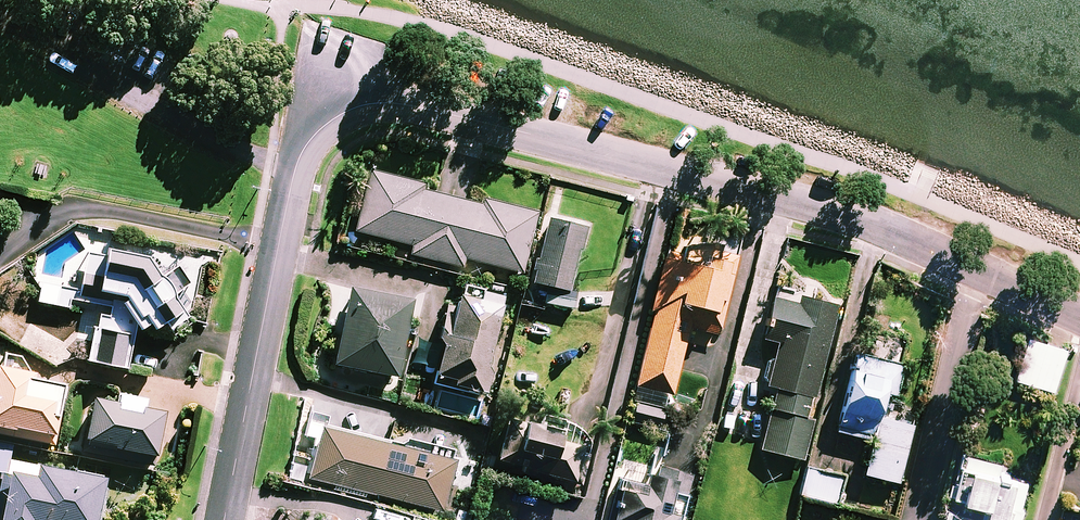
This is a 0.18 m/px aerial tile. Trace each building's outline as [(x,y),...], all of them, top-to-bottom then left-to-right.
[(425,184),(372,171),(357,232),(413,246),(411,255),(463,269),(466,259),(522,274),(538,212),(484,198),(482,206),(423,191),(425,184)] [(534,282),(570,291),(579,251),(584,252),(590,226),(549,217),(534,282)] [(130,369),(138,327),(142,332),(153,323),(158,332),(168,324),(173,331),(191,316),(177,296),(193,285),(181,264),(163,276),(150,256),(92,245),(85,285),(44,277),(39,302),(83,311),(80,326),(94,329),(88,361),(130,369)] [(735,258),(688,248),(686,257),(665,252),(635,387),(674,395),(688,328),(718,335),(735,258)] [(412,300),(349,287),(333,364),(396,377),(412,300)] [(503,305),(458,293),(455,307),(447,305),(437,343),(442,344),(435,374),(454,379),(453,384),(486,392),(492,369),(486,367),(503,305)] [(836,308),(797,298),(796,303),(773,298),(763,339),(778,343),(767,386),(777,388),(762,450),(803,460),(813,420),(810,419),(836,308)] [(1067,350),(1029,339),(1017,381),(1055,392),(1067,350)] [(902,365),(857,354),(837,432),(872,441),(863,475),(897,484),(911,426),(878,418),(884,394),(894,396),(902,365)] [(0,368),(0,370),(0,425),(59,435),(68,387),(29,380),(30,373),(0,368)] [(148,400),(121,396),(120,404),(96,400),(89,444),(160,455),(167,411),(147,408),(148,400)] [(664,408),(631,403),(628,422),(661,427),(664,408)] [(562,430),(508,418),(497,462),(522,468),(520,474),(533,477),(534,471),(574,481),(585,435),(581,431),(577,428),(572,425),(567,422),(564,420),(562,430)] [(376,495),(389,443),(322,427),(309,479),(376,495)] [(0,443),(0,471),(9,473),(13,445),(0,443)] [(389,443),(376,495),(442,511),(455,459),(389,443)] [(961,454),(951,496),(991,505),(988,519),(950,511),(948,519),(1018,519),(1028,482),(1006,477),(1009,465),(961,454)] [(695,477),(661,467),(659,470),(623,459),(605,519),(681,519),(695,477)] [(0,507),(0,519),(101,519),(109,478),(32,464),(30,476),(13,473),(13,475),(6,474),(0,507)] [(845,478),(810,468),(803,495),(837,505),(845,478)]
